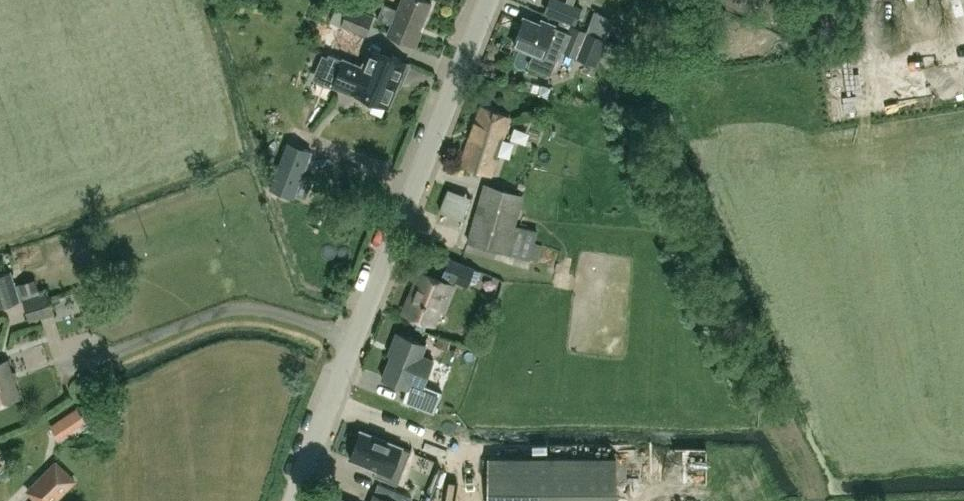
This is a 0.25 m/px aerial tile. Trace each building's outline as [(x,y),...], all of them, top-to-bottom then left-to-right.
[(421,31),(419,31),(431,2),(427,0),(401,0),(397,9),(383,3),(377,17),(391,23),(387,33),(415,45),(421,31)] [(561,16),(567,0),(550,0),(546,10),(561,16)] [(373,16),(348,5),(338,1),(336,6),(325,1),(323,6),(334,11),(330,19),(341,24),(365,34),(373,16)] [(605,37),(612,17),(593,10),(585,29),(605,37)] [(570,24),(567,31),(541,20),(540,24),(524,17),(513,43),(556,61),(560,50),(576,57),(586,30),(570,24)] [(607,39),(587,31),(576,57),(597,65),(607,39)] [(408,64),(379,52),(370,48),(362,67),(329,52),(319,75),(337,82),(335,86),(347,90),(348,87),(353,89),(352,90),(388,105),(388,104),(400,76),(402,77),(408,64)] [(496,158),(509,117),(481,106),(460,162),(489,174),(495,158),(496,158)] [(527,259),(535,230),(513,223),(522,194),(486,184),(469,242),(527,259)] [(448,186),(439,213),(463,221),(471,195),(448,186)] [(432,226),(462,237),(466,227),(436,216),(432,226)] [(479,272),(473,270),(474,268),(449,258),(442,274),(467,285),(468,282),(474,284),(479,272)] [(0,274),(0,305),(19,299),(10,270),(0,274)] [(436,325),(452,284),(420,271),(404,312),(436,325)] [(29,320),(39,317),(32,296),(23,299),(29,320)] [(58,354),(55,332),(41,334),(40,328),(17,332),(21,360),(58,354)] [(433,359),(421,354),(425,344),(396,332),(388,353),(391,354),(381,377),(408,387),(403,399),(427,409),(433,395),(421,390),(428,372),(433,359)] [(20,397),(7,358),(0,361),(0,403),(20,397)] [(68,430),(61,420),(50,427),(57,437),(68,430)] [(410,450),(360,430),(349,458),(375,468),(373,474),(397,484),(410,450)] [(487,457),(487,500),(616,500),(616,456),(487,457)] [(76,480),(55,459),(24,490),(35,500),(33,500),(55,500),(76,480)] [(327,492),(323,500),(349,500),(327,492)]
